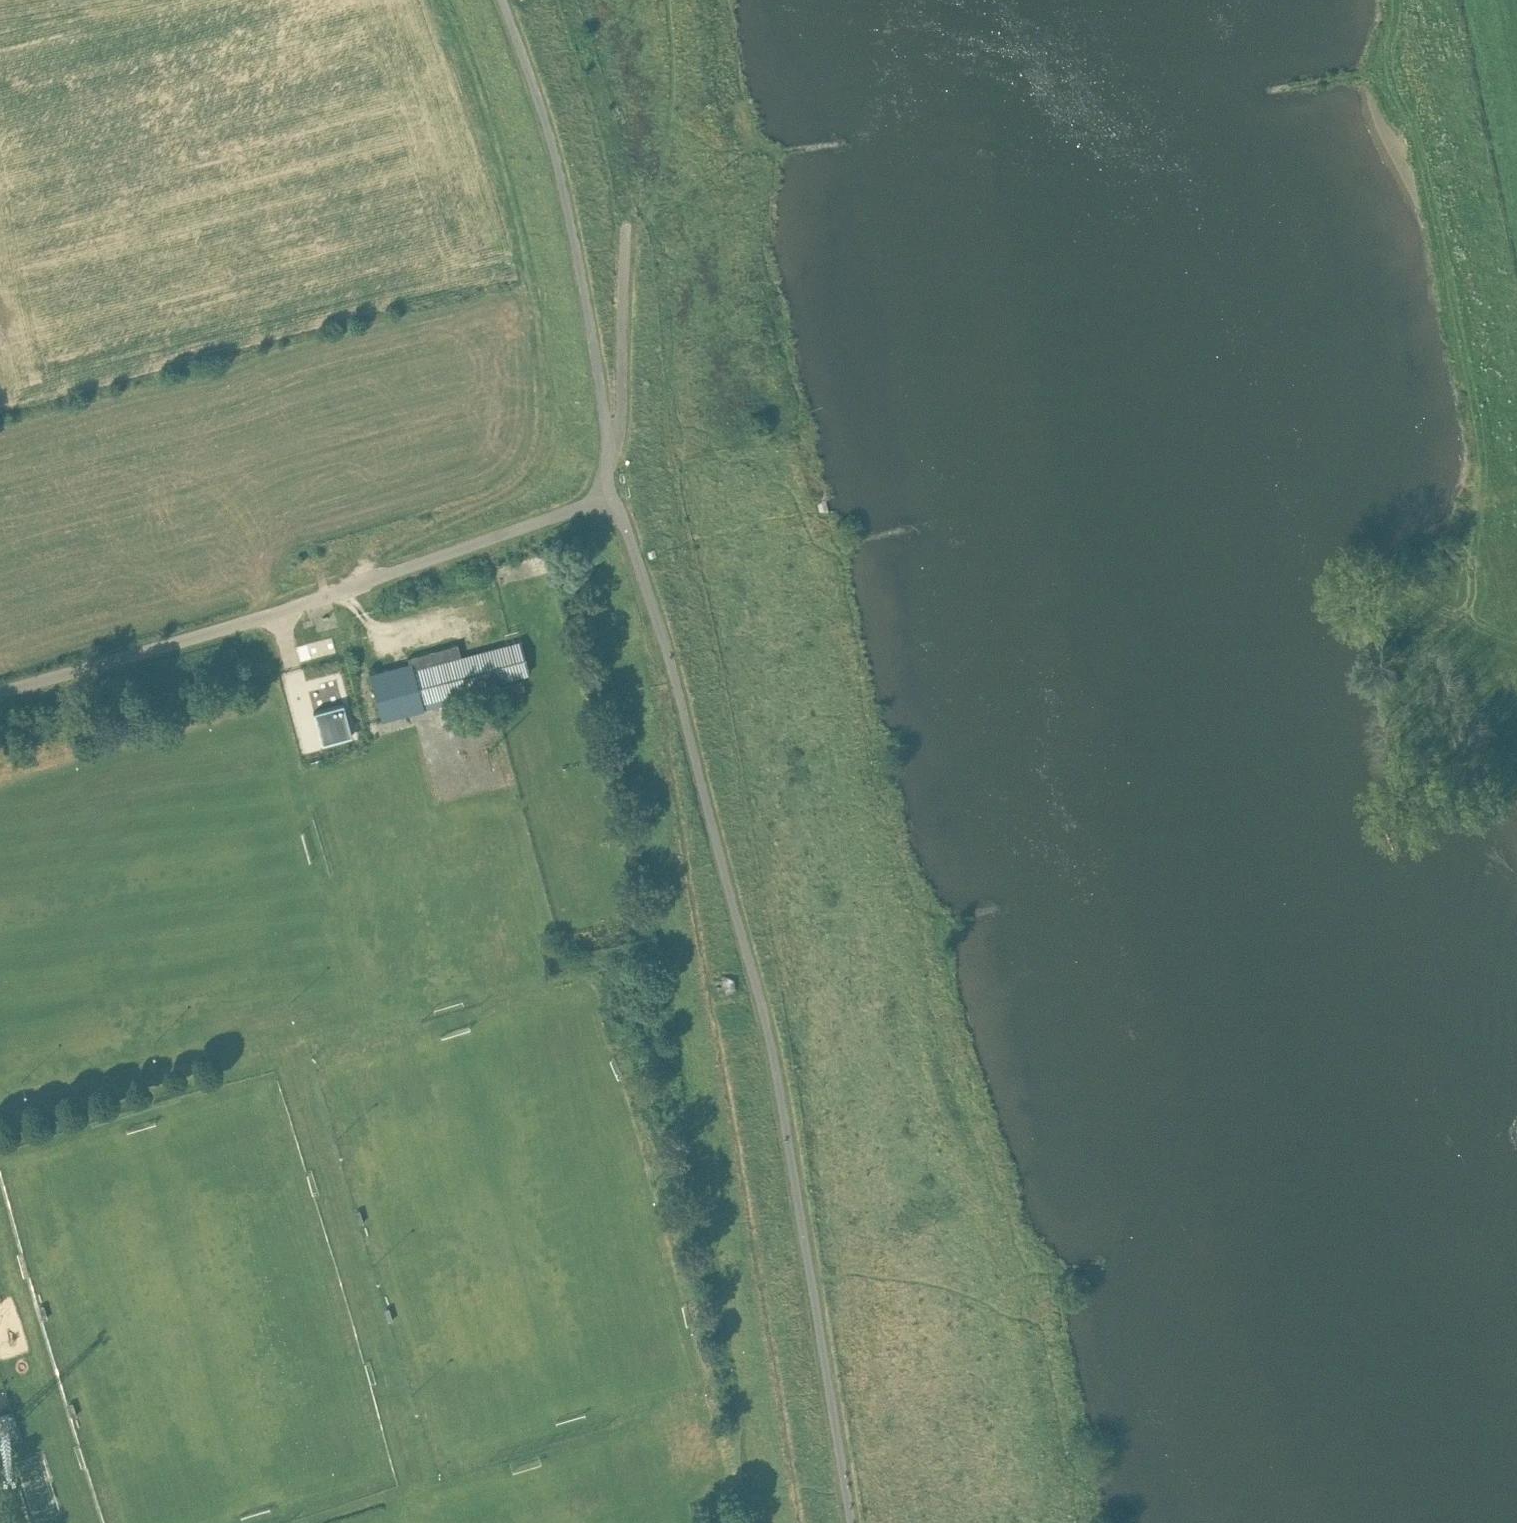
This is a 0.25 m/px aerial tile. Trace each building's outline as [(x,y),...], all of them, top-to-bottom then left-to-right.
[(489,682),(530,671),(521,640),(461,656),(458,643),(408,657),(410,662),(370,673),(383,719),(424,708),(422,701),(489,682)] [(352,735),(344,703),(314,711),(322,743),(352,735)] [(724,975),(720,976),(721,982),(713,984),(715,994),(722,993),(723,999),(728,999),(738,991),(736,979),(724,975)]
